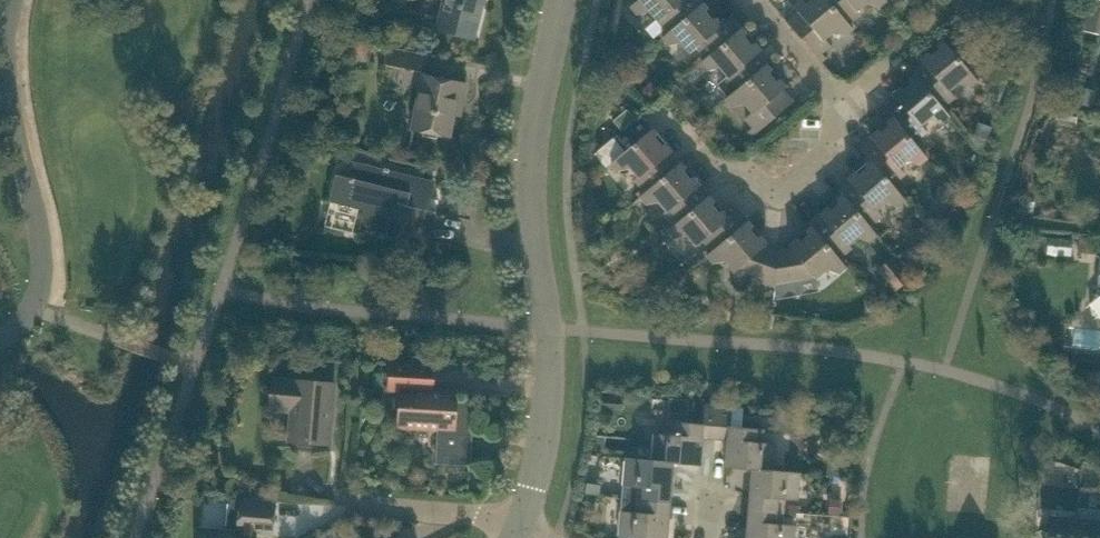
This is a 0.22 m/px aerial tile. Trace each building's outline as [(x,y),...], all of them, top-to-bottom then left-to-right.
[(436,25),(476,35),(485,0),(442,0),(436,25)] [(630,6),(637,14),(649,11),(665,29),(659,34),(663,38),(704,3),(701,0),(638,0),(630,6)] [(852,29),(827,0),(804,0),(795,7),(798,11),(786,21),(820,62),(825,58),(821,53),(830,45),(824,38),(833,31),(845,35),(852,29)] [(886,1),(885,0),(827,0),(852,29),(856,26),(851,21),(861,13),(858,10),(867,3),(879,7),(886,1)] [(731,15),(721,24),(704,3),(663,38),(668,44),(681,42),(690,53),(697,47),(703,54),(698,59),(701,63),(742,28),(731,15)] [(767,65),(771,62),(742,28),(701,63),(707,69),(719,67),(727,76),(724,79),(732,88),(726,92),(730,96),(767,64),(767,65)] [(351,61),(366,56),(368,56),(362,36),(344,42),(351,61)] [(970,87),(977,81),(943,40),(920,59),(923,63),(911,73),(914,76),(946,113),(950,110),(946,105),(955,97),(949,90),(958,83),(970,87)] [(425,72),(429,55),(388,46),(385,64),(425,72)] [(786,87),(767,65),(767,64),(730,96),(726,99),(732,106),(744,103),(752,113),(745,118),(753,128),(748,132),(752,136),(792,102),(782,90),(786,87)] [(462,103),(466,84),(422,76),(412,128),(449,136),(456,102),(462,103)] [(946,113),(914,76),(892,94),(895,98),(883,108),(892,118),(918,148),(922,145),(918,140),(927,132),(921,125),(930,118),(942,122),(949,116),(946,113)] [(1074,123),(1075,110),(1055,108),(1054,120),(1074,123)] [(652,128),(651,129),(640,116),(613,138),(625,152),(611,163),(617,170),(630,168),(638,177),(634,180),(642,189),(637,193),(640,197),(681,162),(652,128)] [(918,148),(892,118),(870,136),(873,140),(861,150),(869,160),(870,160),(896,190),(900,187),(895,182),(905,174),(899,167),(908,160),(920,164),(927,158),(918,148)] [(896,190),(870,160),(869,160),(848,178),(850,182),(839,192),(841,195),(842,195),(874,232),(877,229),(873,224),(882,216),(877,209),(886,202),(898,206),(905,200),(896,190)] [(427,209),(434,182),(354,162),(350,178),(337,175),(331,200),(365,209),(361,227),(398,236),(399,231),(429,238),(436,211),(427,209)] [(669,231),(709,196),(681,162),(640,197),(646,204),(658,201),(666,210),(663,213),(670,223),(665,227),(669,231)] [(874,232),(842,195),(841,195),(808,224),(811,227),(843,264),(847,261),(842,256),(852,248),(849,244),(857,237),(870,241),(877,235),(874,232)] [(737,208),(727,217),(709,196),(669,231),(674,238),(687,235),(696,246),(703,240),(709,247),(704,252),(707,256),(748,221),(737,208)] [(763,246),(767,243),(748,221),(707,256),(713,262),(725,260),(734,271),(738,268),(754,274),(752,278),(774,286),(777,251),(763,246)] [(843,264),(811,227),(789,245),(792,248),(777,251),(774,286),(797,282),(796,277),(813,274),(816,278),(827,269),(839,273),(846,267),(843,264)] [(1046,256),(1070,257),(1071,238),(1046,236),(1046,256)] [(877,270),(896,292),(910,279),(892,258),(877,270)] [(595,275),(595,276),(596,277),(602,284),(610,277),(605,271),(600,271),(595,275)] [(1097,285),(1096,295),(1090,303),(1093,314),(1099,317),(1099,285),(1097,285)] [(432,390),(434,366),(389,363),(388,389),(400,390),(398,427),(438,429),(436,463),(470,465),(474,399),(457,398),(457,392),(432,390)] [(329,442),(334,384),(273,379),(271,408),(292,410),(289,439),(329,442)] [(715,439),(718,405),(704,404),(702,424),(669,421),(668,434),(655,433),(652,460),(674,462),(674,463),(700,465),(703,438),(715,439)] [(730,426),(732,406),(718,405),(715,439),(727,440),(725,467),(752,469),(773,470),(776,443),(762,442),(763,429),(730,426)] [(652,460),(626,458),(622,498),(670,502),(671,490),(674,463),(674,462),(652,460)] [(1052,471),(1053,462),(1041,461),(1041,470),(1052,471)] [(773,470),(752,469),(748,509),(783,511),(784,499),(798,500),(800,472),(773,470)] [(205,507),(206,498),(206,495),(192,493),(191,505),(205,507)] [(670,502),(622,498),(619,537),(667,537),(670,502)] [(275,502),(239,499),(239,500),(243,500),(241,531),(201,528),(200,537),(255,537),(255,534),(272,535),(275,502)] [(783,511),(748,509),(746,537),(794,537),(795,525),(782,524),(783,511)] [(334,527),(310,537),(339,537),(334,527)]
